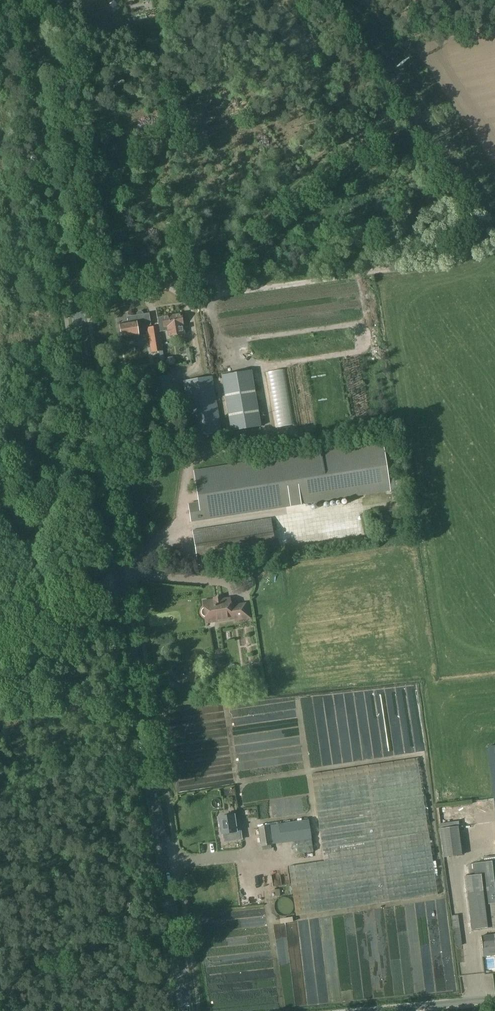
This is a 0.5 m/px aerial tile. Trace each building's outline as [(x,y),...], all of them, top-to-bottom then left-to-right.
[(102,10),(114,11),(114,0),(103,0),(102,10)] [(89,7),(82,8),(85,26),(92,25),(89,7)] [(122,337),(138,335),(137,327),(150,325),(149,314),(128,317),(129,322),(120,324),(122,337)] [(158,317),(159,326),(160,332),(168,331),(169,336),(184,333),(183,324),(182,314),(158,317)] [(163,350),(160,332),(159,326),(148,328),(151,352),(163,350)] [(244,356),(216,359),(227,432),(256,426),(244,356)] [(221,431),(220,423),(213,377),(187,382),(195,436),(221,431)] [(382,442),(195,470),(200,502),(189,504),(191,520),(390,490),(382,442)] [(198,563),(276,552),(271,520),(194,532),(198,563)] [(231,606),(229,599),(221,600),(221,599),(203,601),(206,617),(212,616),(212,618),(213,620),(216,621),(233,618),(233,616),(235,616),(236,620),(250,618),(248,604),(231,606)] [(296,916),(438,894),(418,759),(312,775),(325,861),(289,866),(296,916)] [(439,804),(440,811),(451,810),(450,802),(439,804)] [(222,834),(236,831),(234,815),(219,817),(222,834)] [(314,851),(312,838),(309,820),(271,825),(274,843),(290,841),(292,854),(314,851)] [(262,845),(271,844),(269,826),(259,827),(262,845)] [(443,857),(462,854),(459,827),(439,829),(443,857)] [(494,862),(469,865),(470,876),(464,876),(471,929),(494,926),(494,867),(494,862)] [(252,878),(251,869),(229,872),(231,881),(252,878)] [(189,884),(194,879),(189,873),(184,878),(189,884)] [(252,891),(251,900),(260,901),(260,891),(252,891)] [(455,945),(462,945),(458,914),(452,915),(455,945)] [(481,935),(482,947),(494,946),(494,947),(494,934),(481,935)] [(232,981),(232,971),(211,972),(211,982),(232,981)]
